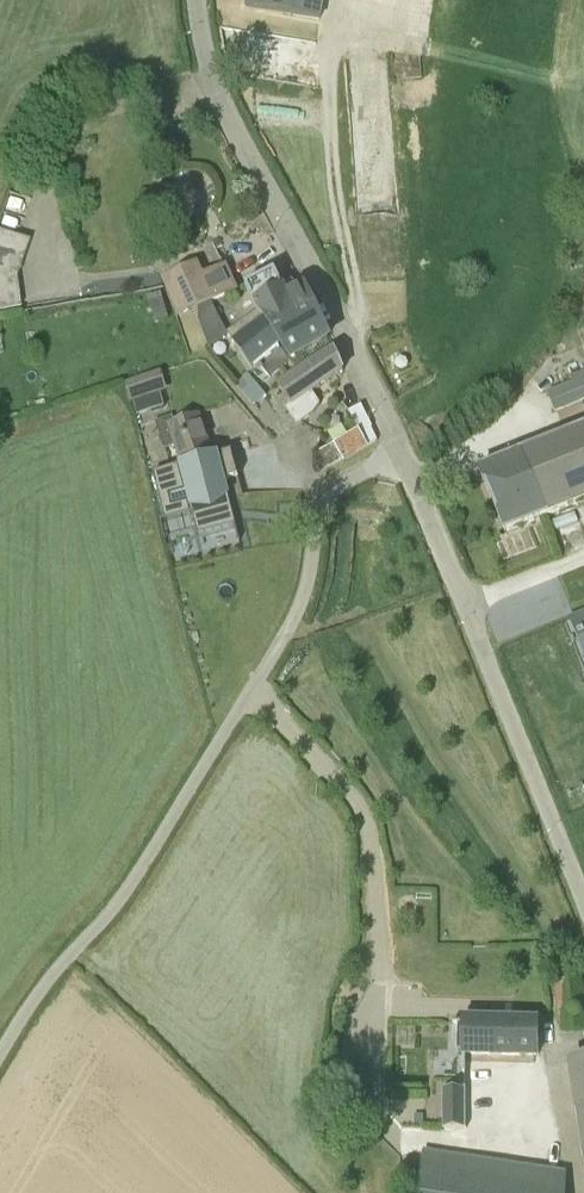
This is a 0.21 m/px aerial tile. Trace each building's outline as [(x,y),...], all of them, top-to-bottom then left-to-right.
[(324,0),(248,0),(246,11),(320,24),(324,0)] [(21,307),(16,278),(29,242),(0,231),(0,310),(21,307)] [(183,270),(181,271),(165,279),(181,316),(199,308),(212,302),(237,290),(225,265),(188,283),(183,270)] [(304,290),(303,291),(299,293),(293,282),(283,287),(276,272),(270,275),(264,273),(253,278),(251,285),(246,287),(259,312),(275,337),(317,315),(304,290)] [(163,297),(150,302),(156,322),(169,318),(163,297)] [(228,332),(212,302),(199,308),(199,321),(210,350),(229,336),(227,333),(228,332)] [(259,312),(228,332),(227,333),(229,336),(236,346),(235,346),(253,372),(254,371),(260,366),(270,378),(283,368),(273,355),(282,348),(275,337),(259,312)] [(305,350),(328,338),(317,315),(275,337),(282,348),(273,355),(283,368),(305,350)] [(298,426),(305,420),(314,414),(321,405),(313,393),(344,372),(335,352),(307,367),(278,389),(291,406),(286,410),(298,426)] [(126,382),(131,401),(167,391),(162,372),(126,382)] [(250,375),(237,385),(253,406),(266,396),(250,375)] [(582,402),(574,382),(548,392),(556,413),(582,402)] [(372,428),(361,406),(349,412),(360,433),(367,446),(377,441),(371,428),(372,428)] [(169,425),(176,423),(173,415),(155,420),(164,449),(175,445),(169,425)] [(198,415),(176,423),(169,425),(175,445),(180,462),(210,451),(198,415)] [(480,470),(505,533),(583,501),(583,429),(480,470)] [(367,446),(360,433),(319,454),(319,470),(367,446)] [(188,492),(199,535),(236,525),(231,503),(225,482),(238,478),(232,453),(182,466),(152,474),(159,499),(188,492)] [(569,587),(575,608),(583,605),(583,582),(569,587)] [(583,646),(583,621),(575,625),(583,646)] [(460,1052),(465,1052),(465,1056),(539,1059),(539,1029),(465,1024),(465,1028),(460,1028),(460,1052)] [(583,1112),(583,1059),(573,1060),(580,1113),(583,1112)] [(446,1094),(446,1132),(467,1133),(467,1094),(446,1094)] [(415,1192),(566,1192),(567,1171),(423,1148),(415,1192)]
